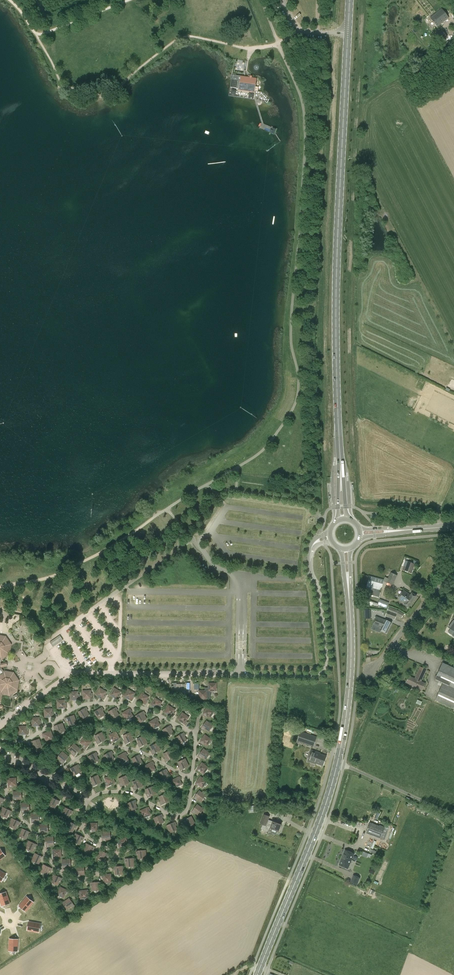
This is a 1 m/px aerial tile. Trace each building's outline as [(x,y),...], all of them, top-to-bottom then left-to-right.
[(428,18),(435,27),(447,18),(440,9),(428,18)] [(438,44),(444,38),(446,37),(441,31),(433,38),(438,44)] [(240,76),(238,91),(254,93),(256,78),(252,78),(252,76),(250,76),(250,78),(240,76)] [(408,561),(406,567),(404,566),(403,570),(411,573),(415,564),(408,561)] [(386,582),(393,585),(397,575),(390,572),(386,582)] [(383,589),(382,589),(384,579),(369,576),(365,593),(379,597),(381,593),(382,593),(383,589)] [(411,595),(404,590),(398,599),(405,604),(404,604),(409,607),(416,596),(412,593),(411,595)] [(389,603),(380,599),(378,604),(367,599),(365,604),(369,605),(369,604),(380,608),(380,606),(387,608),(389,603)] [(399,611),(389,607),(385,616),(395,620),(397,615),(401,618),(404,614),(399,611)] [(385,620),(376,616),(374,620),(373,624),(381,628),(380,630),(386,633),(392,623),(385,620)] [(59,636),(52,641),(50,642),(53,647),(55,645),(63,640),(60,636),(60,635),(59,636)] [(1,658),(7,653),(9,645),(4,638),(0,637),(0,662),(1,658)] [(0,695),(0,692),(9,694),(15,689),(17,681),(12,674),(4,672),(0,667),(4,666),(3,665),(3,663),(0,664),(0,695)] [(435,679),(443,683),(435,700),(453,709),(453,668),(442,663),(435,679)] [(409,676),(406,682),(422,690),(425,683),(421,681),(427,669),(420,667),(415,678),(409,676)] [(216,691),(216,683),(208,683),(208,688),(205,688),(205,691),(199,690),(199,698),(207,698),(210,698),(210,696),(210,691),(216,691)] [(105,694),(107,692),(100,688),(96,695),(104,699),(106,695),(105,694)] [(119,694),(121,692),(114,688),(110,695),(118,699),(120,695),(119,694)] [(133,696),(135,693),(128,689),(124,696),(132,701),(134,696),(133,696)] [(83,699),(92,698),(92,695),(91,695),(91,690),(83,691),(83,699)] [(70,700),(79,699),(79,696),(78,696),(78,692),(70,692),(70,700)] [(146,701),(148,697),(142,693),(138,699),(145,704),(147,701),(146,701)] [(159,706),(162,702),(155,698),(151,705),(159,710),(160,707),(159,706)] [(57,708),(66,708),(66,705),(65,705),(65,700),(57,700),(57,708)] [(173,714),(175,710),(169,706),(164,712),(172,717),(174,714),(173,714)] [(82,719),(89,715),(87,711),(88,710),(86,707),(78,712),(82,719)] [(98,719),(105,715),(102,711),(103,710),(102,707),(94,712),(98,719)] [(112,719),(119,715),(116,711),(117,710),(116,707),(108,712),(109,714),(112,719)] [(210,718),(214,712),(208,707),(203,714),(205,716),(206,715),(210,718)] [(126,720),(133,716),(130,712),(131,711),(130,708),(122,713),(126,720)] [(45,717),(54,717),(53,713),(52,713),(52,709),(44,709),(45,717)] [(140,723),(146,719),(144,715),(145,714),(143,711),(136,716),(140,723)] [(182,713),(178,719),(185,724),(187,722),(186,721),(189,717),(182,713)] [(69,725),(76,723),(74,715),(65,718),(66,721),(68,721),(69,725)] [(32,726),(41,725),(41,722),(39,722),(39,717),(32,718),(32,726)] [(158,728),(161,726),(156,718),(149,722),(153,729),(157,726),(158,728)] [(208,732),(213,726),(206,721),(201,728),(204,730),(205,729),(208,732)] [(58,733),(65,731),(62,723),(54,726),(55,729),(56,729),(58,733)] [(166,737),(173,733),(171,729),(172,728),(170,725),(162,730),(166,737)] [(19,734),(28,734),(28,731),(27,731),(26,726),(19,726),(19,734)] [(46,741),(53,739),(51,731),(42,734),(43,737),(45,737),(46,741)] [(112,743),(119,738),(116,731),(109,735),(111,739),(110,740),(112,743)] [(297,741),(314,747),(317,737),(300,731),(297,741)] [(98,744),(105,739),(101,732),(95,736),(97,740),(96,741),(98,744)] [(125,744),(133,739),(130,732),(123,736),(125,740),(124,741),(125,744)] [(180,744),(186,740),(184,736),(185,735),(184,733),(176,737),(180,744)] [(207,746),(211,740),(205,735),(200,742),(202,744),(203,743),(207,746)] [(85,748),(91,742),(85,736),(80,742),(84,745),(83,746),(85,748)] [(139,747),(147,743),(143,736),(137,739),(139,743),(138,744),(139,747)] [(34,749),(41,746),(39,739),(30,742),(31,745),(33,744),(34,749)] [(153,754),(161,750),(157,743),(150,747),(152,751),(151,751),(153,754)] [(74,755),(80,749),(74,744),(69,749),(72,752),(71,753),(74,755)] [(205,760),(210,753),(203,749),(198,756),(201,758),(202,757),(205,760)] [(166,762),(174,757),(170,750),(163,754),(166,758),(164,759),(166,762)] [(307,761),(308,761),(316,764),(316,763),(323,765),(326,756),(319,754),(320,753),(311,750),(307,761)] [(62,763),(68,757),(62,751),(57,757),(61,760),(60,761),(62,763)] [(107,762),(114,759),(112,755),(113,754),(111,751),(104,755),(107,762)] [(92,764),(98,760),(96,756),(97,755),(96,752),(88,757),(92,764)] [(121,764),(128,760),(126,756),(127,755),(125,752),(118,756),(121,764)] [(135,766),(142,762),(140,758),(141,757),(139,755),(131,759),(135,766)] [(181,770),(189,766),(185,759),(178,762),(180,766),(179,767),(181,770)] [(149,773),(155,769),(153,765),(154,765),(153,762),(145,766),(149,773)] [(204,774),(208,767),(202,763),(197,770),(199,772),(200,771),(204,774)] [(74,776),(81,772),(78,768),(80,767),(78,764),(70,769),(74,776)] [(162,780),(169,777),(166,773),(168,772),(166,769),(158,773),(162,780)] [(93,786),(101,782),(98,775),(91,778),(92,782),(91,783),(93,786)] [(107,786),(115,783),(112,775),(105,778),(107,783),(105,783),(107,786)] [(121,787),(129,783),(126,776),(119,779),(121,783),(119,783),(121,787)] [(175,788),(182,784),(180,780),(181,779),(179,776),(171,781),(175,788)] [(203,788),(207,781),(200,777),(195,784),(198,786),(199,785),(203,788)] [(12,786),(16,785),(16,778),(8,779),(9,787),(12,787),(12,786)] [(134,790),(143,786),(139,779),(132,782),(134,786),(133,787),(134,790)] [(148,797),(156,794),(153,786),(146,789),(148,794),(146,794),(148,797)] [(17,799),(22,799),(21,791),(13,792),(14,801),(17,801),(17,799)] [(201,802),(206,795),(199,791),(194,798),(196,800),(197,799),(201,802)] [(161,805),(169,801),(166,794),(159,797),(161,801),(160,801),(161,805)] [(58,804),(59,801),(51,797),(48,804),(55,808),(57,803),(58,804)] [(130,811),(137,808),(135,804),(136,803),(135,800),(127,804),(130,811)] [(25,811),(30,811),(29,803),(21,804),(22,812),(25,812),(25,811)] [(199,815),(204,809),(197,805),(192,812),(194,814),(195,813),(199,815)] [(11,811),(3,807),(0,814),(0,815),(7,818),(9,813),(10,814),(11,811)] [(72,814),(73,811),(65,807),(61,814),(68,818),(70,813),(72,814)] [(143,818),(150,815),(148,811),(150,810),(148,807),(140,811),(143,818)] [(35,821),(39,821),(39,813),(31,814),(32,823),(35,822),(35,821)] [(157,825),(164,822),(162,818),(163,817),(161,814),(153,818),(157,825)] [(269,828),(270,828),(278,831),(281,824),(273,821),(272,823),(268,821),(270,816),(264,814),(260,824),(262,825),(261,829),(268,831),(269,828)] [(188,827),(195,823),(191,816),(183,821),(185,824),(186,823),(188,827)] [(19,825),(20,822),(12,818),(9,826),(15,829),(17,825),(19,825)] [(76,828),(77,825),(69,821),(66,829),(73,832),(75,828),(76,828)] [(170,833),(177,830),(175,825),(176,825),(175,822),(167,826),(170,833)] [(97,831),(97,823),(89,823),(89,832),(92,832),(92,831),(97,831)] [(369,823),(366,833),(380,839),(384,829),(369,823)] [(43,832),(48,832),(48,824),(40,825),(40,834),(44,833),(43,832)] [(29,835),(30,832),(22,828),(19,836),(25,839),(27,835),(29,835)] [(106,840),(111,839),(110,832),(102,832),(103,841),(106,841),(106,840)] [(82,840),(84,837),(76,834),(72,841),(79,844),(81,840),(82,840)] [(49,845),(54,845),(53,837),(45,838),(46,847),(49,846),(49,845)] [(122,846),(127,846),(126,838),(118,839),(119,848),(123,847),(122,846)] [(35,848),(37,845),(29,841),(25,848),(32,851),(34,847),(35,848)] [(93,850),(94,847),(86,843),(83,851),(90,854),(92,850),(93,850)] [(57,857),(61,857),(61,849),(53,850),(54,859),(57,858),(57,857)] [(374,850),(370,849),(369,850),(364,849),(364,851),(368,853),(367,857),(369,857),(370,853),(372,854),(374,850)] [(107,857),(109,854),(101,850),(97,857),(104,861),(106,856),(107,857)] [(139,859),(146,858),(146,850),(137,851),(137,854),(138,854),(139,859)] [(345,850),(339,865),(348,869),(354,854),(345,850)] [(39,864),(42,857),(35,853),(32,861),(39,864)] [(127,867),(135,866),(134,858),(125,859),(125,862),(127,862),(127,867)] [(66,867),(71,867),(70,859),(62,860),(63,869),(66,869),(66,867)] [(50,871),(52,868),(44,865),(40,872),(47,875),(49,871),(50,871)] [(115,875),(123,874),(122,866),(113,867),(114,870),(115,870),(115,875)] [(80,875),(85,874),(84,867),(76,868),(77,876),(80,876),(80,875)] [(61,881),(62,878),(54,874),(50,882),(57,885),(59,881),(61,881)] [(104,883),(111,882),(111,874),(102,875),(102,878),(103,878),(104,883)] [(350,883),(357,886),(360,878),(353,875),(350,883)] [(92,891),(100,890),(99,882),(90,883),(91,886),(92,886),(92,891)] [(67,894),(68,891),(60,887),(57,894),(64,898),(66,893),(67,894)] [(81,899),(88,898),(87,890),(79,891),(79,894),(80,894),(81,899)] [(0,894),(0,901),(2,906),(10,903),(6,892),(4,893),(0,894)] [(27,897),(19,906),(26,911),(33,902),(32,902),(27,897)] [(72,908),(74,906),(69,898),(63,903),(67,909),(71,907),(72,908)] [(29,922),(27,930),(39,932),(39,931),(40,924),(29,922)] [(9,939),(9,951),(10,951),(17,951),(18,939),(9,939)]
